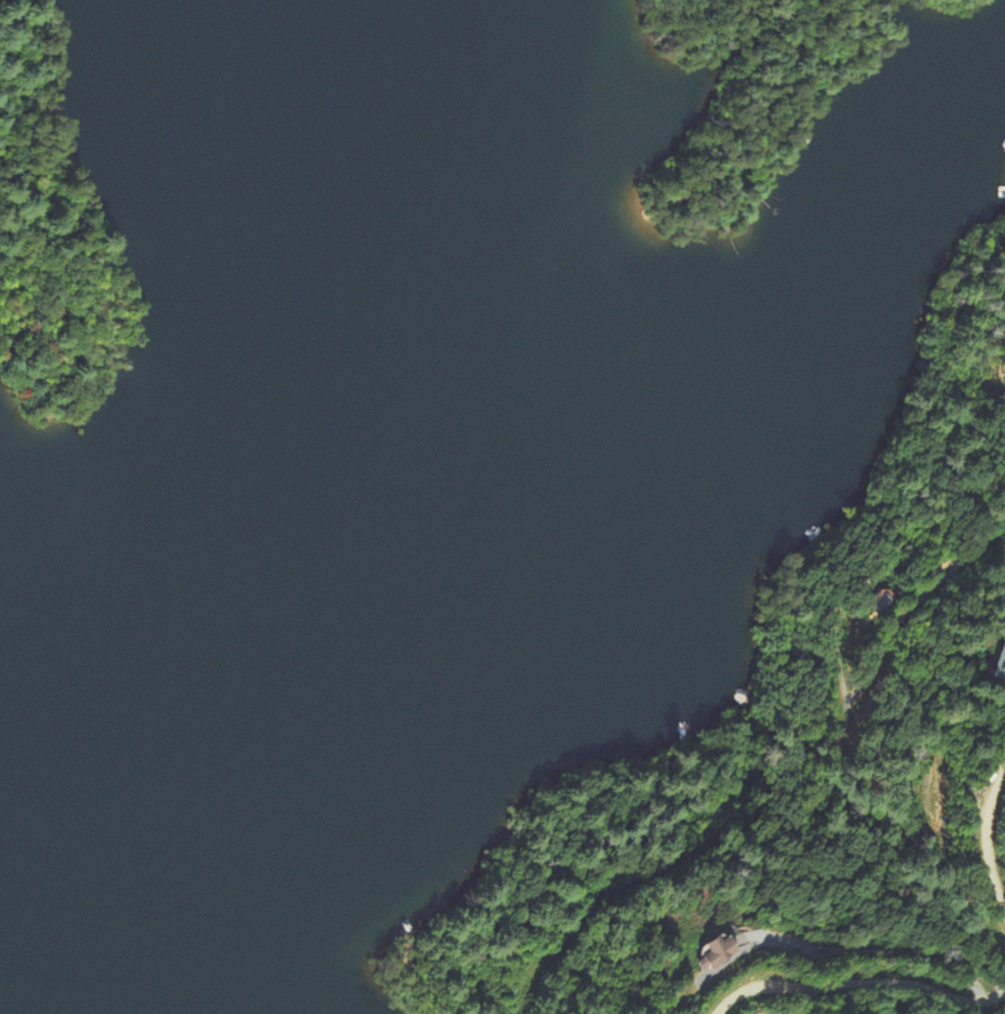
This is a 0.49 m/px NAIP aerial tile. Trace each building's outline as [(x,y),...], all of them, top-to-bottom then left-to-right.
[(891,600),(883,593),(869,609),(877,616),(891,600)] [(1004,682),(1004,641),(1003,641),(990,677),(1004,682)] [(742,949),(732,936),(725,941),(721,935),(708,945),(712,951),(699,961),(709,974),(742,949)]
